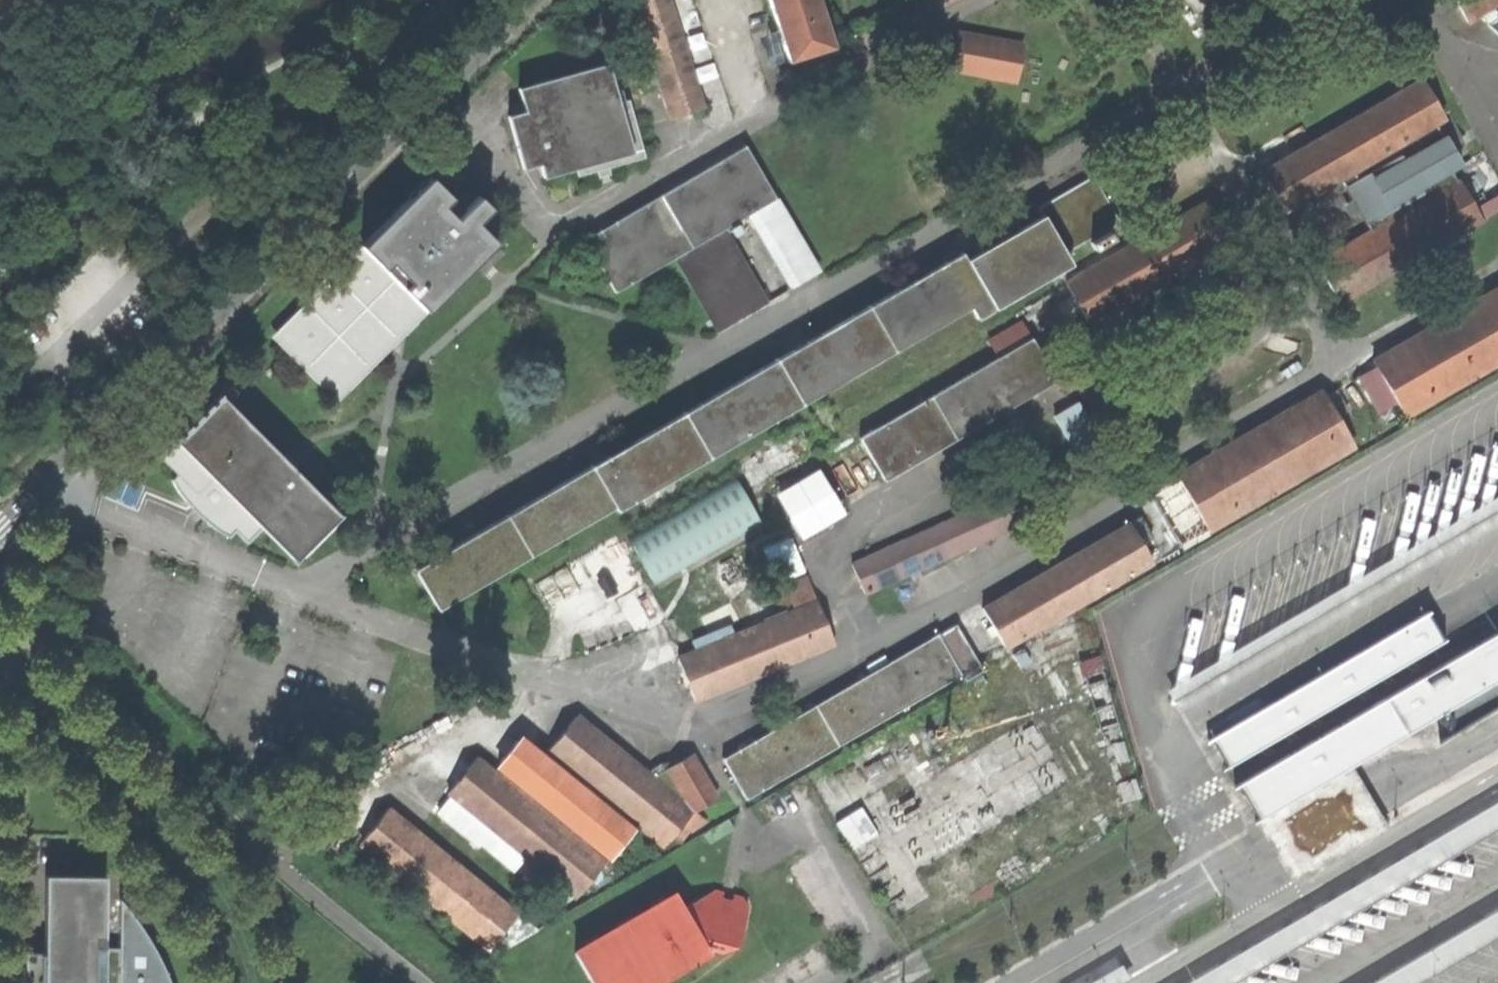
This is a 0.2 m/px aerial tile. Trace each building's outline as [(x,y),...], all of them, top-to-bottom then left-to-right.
[(664,121),(696,109),(660,0),(622,0),(664,121)] [(779,65),(827,48),(812,0),(759,0),(779,65)] [(1463,22),(1482,11),(1497,2),(1497,0),(1450,0),(1463,22)] [(1482,11),(1486,20),(1480,24),(1497,38),(1497,2),(1482,11)] [(1021,79),(1026,36),(959,28),(953,71),(1021,79)] [(573,182),(592,177),(606,173),(639,164),(624,108),(614,111),(603,71),(514,95),(521,119),(504,124),(518,176),(536,171),(540,185),(572,176),(573,182)] [(1338,181),(1435,126),(1442,122),(1419,82),(1263,172),(1286,212),(1338,181)] [(1443,140),(1435,126),(1338,181),(1350,202),(1342,207),(1350,220),(1357,216),(1369,236),(1459,184),(1452,172),(1462,166),(1446,138),(1443,140)] [(669,265),(718,237),(771,207),(741,154),(579,246),(609,299),(669,265)] [(608,182),(606,173),(592,177),(594,185),(608,182)] [(431,189),(443,202),(453,192),(441,180),(431,189)] [(586,475),(608,513),(958,309),(968,326),(1067,268),(1061,259),(1115,227),(1087,181),(1033,212),(1038,221),(1017,234),(1012,225),(972,248),(977,256),(961,266),(957,258),(586,475)] [(1482,223),(1459,184),(1369,236),(1316,267),(1338,306),(1482,223)] [(461,219),(456,215),(443,202),(431,189),(337,282),(390,336),(398,343),(492,250),(474,232),(461,219)] [(466,205),(453,192),(443,202),(456,215),(466,205)] [(475,205),(461,219),(474,232),(488,218),(475,205)] [(1240,241),(1228,220),(1218,226),(1207,207),(1064,289),(1087,330),(1240,241)] [(761,311),(718,237),(669,265),(711,339),(761,311)] [(364,361),(375,351),(390,336),(337,282),(333,287),(327,280),(301,305),(310,314),(275,348),(326,399),(364,361)] [(1373,365),(1403,418),(1497,364),(1497,294),(1373,365)] [(880,490),(1053,390),(1029,349),(856,449),(880,490)] [(381,357),(375,351),(364,361),(370,367),(381,357)] [(1206,533),(1351,450),(1335,423),(1346,416),(1334,396),(1323,402),(1320,397),(1175,480),(1206,533)] [(160,460),(179,478),(194,463),(265,535),(294,564),(334,524),(216,404),(160,460)] [(1073,461),(1097,447),(1078,413),(1054,426),(1073,461)] [(248,549),(265,535),(194,463),(179,478),(172,485),(178,496),(186,508),(195,502),(212,520),(205,528),(216,535),(231,543),(239,539),(248,549)] [(436,614),(608,513),(586,475),(413,575),(436,614)] [(736,560),(832,519),(818,487),(722,528),(736,560)] [(1176,705),(1497,516),(1497,489),(1164,684),(1168,691),(1176,705)] [(193,517),(205,528),(212,520),(195,502),(186,508),(193,517)] [(1024,528),(1012,503),(852,572),(863,598),(1024,528)] [(1135,528),(1146,548),(1159,540),(1148,520),(1135,528)] [(1158,568),(1146,548),(1135,528),(981,619),(1004,658),(1158,568)] [(1219,765),(1222,769),(1445,638),(1443,634),(1439,637),(1426,614),(1430,611),(1428,606),(1202,739),(1205,744),(1211,740),(1225,762),(1219,765)] [(694,708),(832,653),(816,613),(677,668),(694,708)] [(1255,819),(1350,762),(1446,705),(1455,720),(1435,732),(1439,738),(1497,703),(1497,623),(1233,781),(1234,784),(1236,783),(1247,802),(1256,815),(1253,817),(1255,819)] [(970,677),(949,640),(723,770),(745,808),(970,677)] [(662,856),(668,849),(679,836),(691,821),(655,792),(576,727),(547,763),(662,856)] [(606,866),(630,837),(520,747),(493,776),(606,866)] [(1292,881),(1388,826),(1350,762),(1255,819),(1292,881)] [(691,821),(694,823),(719,809),(693,765),(670,778),(672,781),(655,792),(691,821)] [(603,872),(474,766),(444,803),(573,909),(587,891),(603,872)] [(1497,824),(1497,795),(1177,982),(1227,982),(1497,824)] [(866,805),(838,817),(852,847),(880,835),(866,805)] [(691,821),(679,836),(684,840),(690,841),(705,832),(694,823),(691,821)] [(519,926),(391,822),(355,862),(485,966),(519,926)] [(674,853),(684,840),(679,836),(668,849),(674,853)] [(617,884),(603,872),(587,891),(595,898),(617,884)] [(43,982),(57,982),(57,976),(49,976),(48,965),(56,965),(58,901),(105,900),(105,876),(67,875),(45,875),(44,952),(43,982)] [(588,982),(660,982),(662,982),(659,977),(679,964),(682,969),(696,964),(692,957),(704,951),(716,956),(736,944),(746,910),(740,900),(733,898),(730,910),(718,908),(719,895),(714,892),(680,911),(673,899),(661,904),(659,901),(645,908),(647,912),(628,922),(627,919),(613,925),(615,930),(596,940),(593,936),(581,944),(582,949),(571,954),(588,982)] [(105,900),(58,901),(56,965),(48,965),(49,976),(57,976),(57,982),(170,982),(165,969),(153,945),(137,920),(119,898),(118,947),(104,947),(105,900)] [(1497,933),(1497,903),(1362,982),(1412,982),(1497,933)] [(44,952),(24,952),(25,982),(43,982),(44,952)] [(1069,982),(1113,982),(1125,976),(1114,957),(1069,982)]
